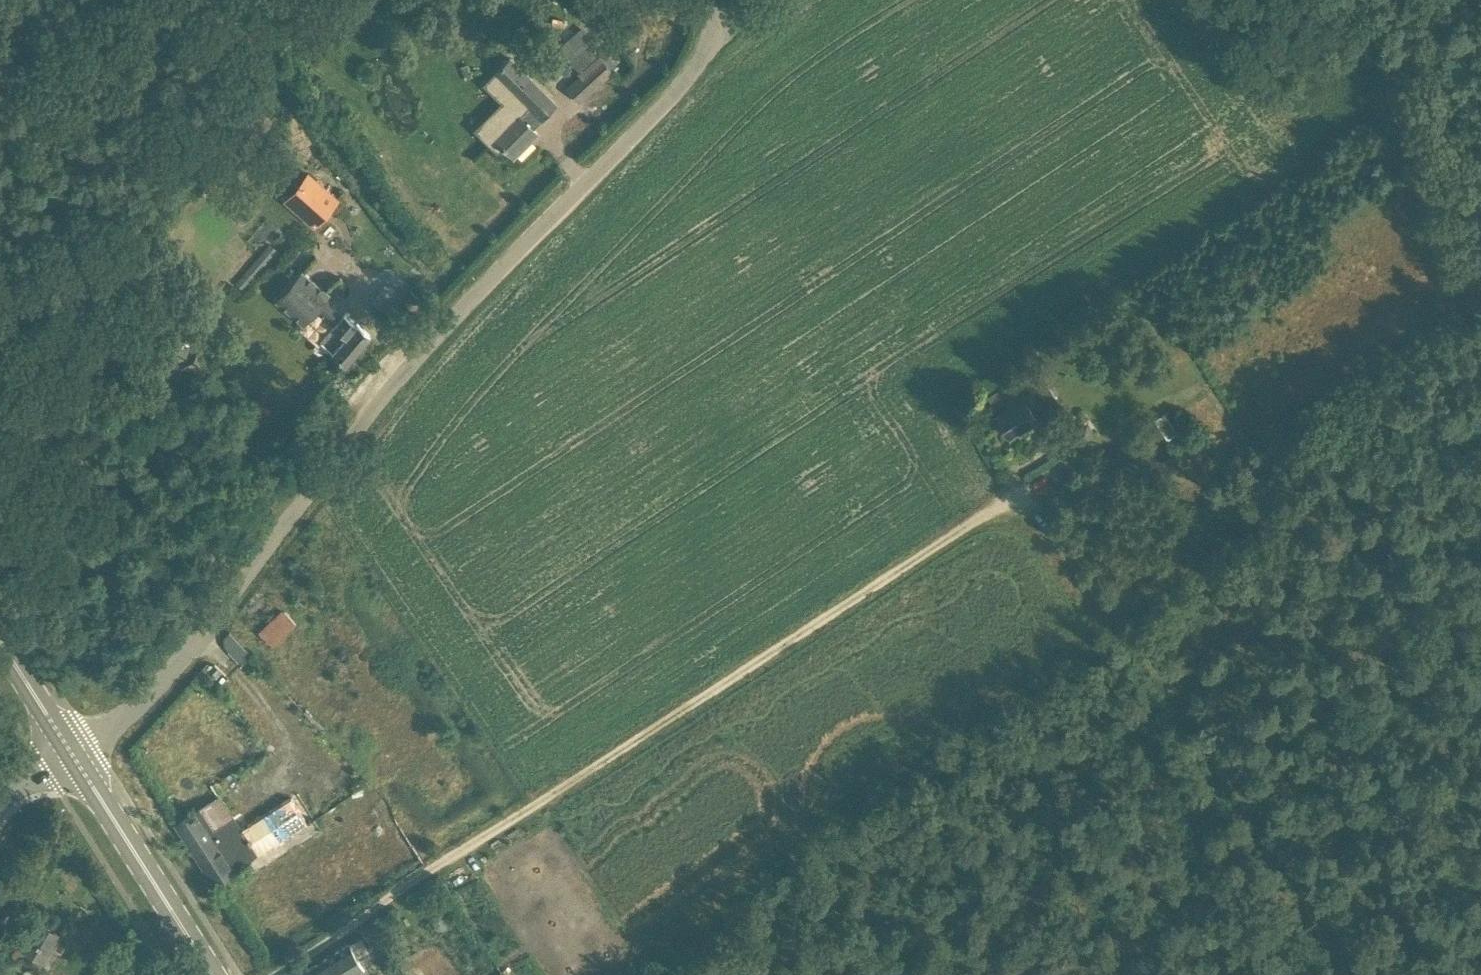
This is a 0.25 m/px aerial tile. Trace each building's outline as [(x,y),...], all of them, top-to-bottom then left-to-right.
[(514,156),(532,137),(538,131),(531,124),(539,116),(541,118),(557,102),(509,55),(494,70),(527,102),(494,136),(505,146),(504,147),(508,150),(514,156)] [(567,87),(571,91),(579,100),(613,70),(601,56),(567,87)] [(309,173),(287,199),(315,223),(337,198),(309,173)] [(278,251),(269,243),(234,284),(243,292),(278,251)] [(321,340),(333,351),(346,362),(370,333),(328,296),(330,293),(301,268),(275,299),(304,324),(317,309),(335,324),(321,340)] [(1117,332),(1123,325),(1120,317),(1113,315),(1107,321),(1108,330),(1117,332)] [(342,366),(346,362),(333,351),(330,355),(342,366)] [(1024,391),(1019,394),(1009,401),(1011,404),(998,413),(1012,434),(1062,402),(1047,379),(1026,394),(1024,391)] [(1169,438),(1179,431),(1166,411),(1156,418),(1169,438)] [(1122,440),(1115,445),(1122,454),(1128,449),(1122,440)] [(262,632),(270,641),(272,643),(296,621),(285,610),(262,632)] [(251,656),(230,634),(220,644),(241,665),(251,656)] [(215,822),(203,805),(176,823),(214,882),(254,853),(256,855),(299,828),(282,802),(243,828),(231,811),(215,822)] [(11,956),(38,972),(54,945),(61,950),(68,938),(61,934),(63,931),(35,914),(11,956)] [(370,924),(365,927),(367,931),(372,938),(379,933),(375,926),(372,923),(370,924)] [(350,942),(297,974),(353,974),(365,967),(350,942)]
